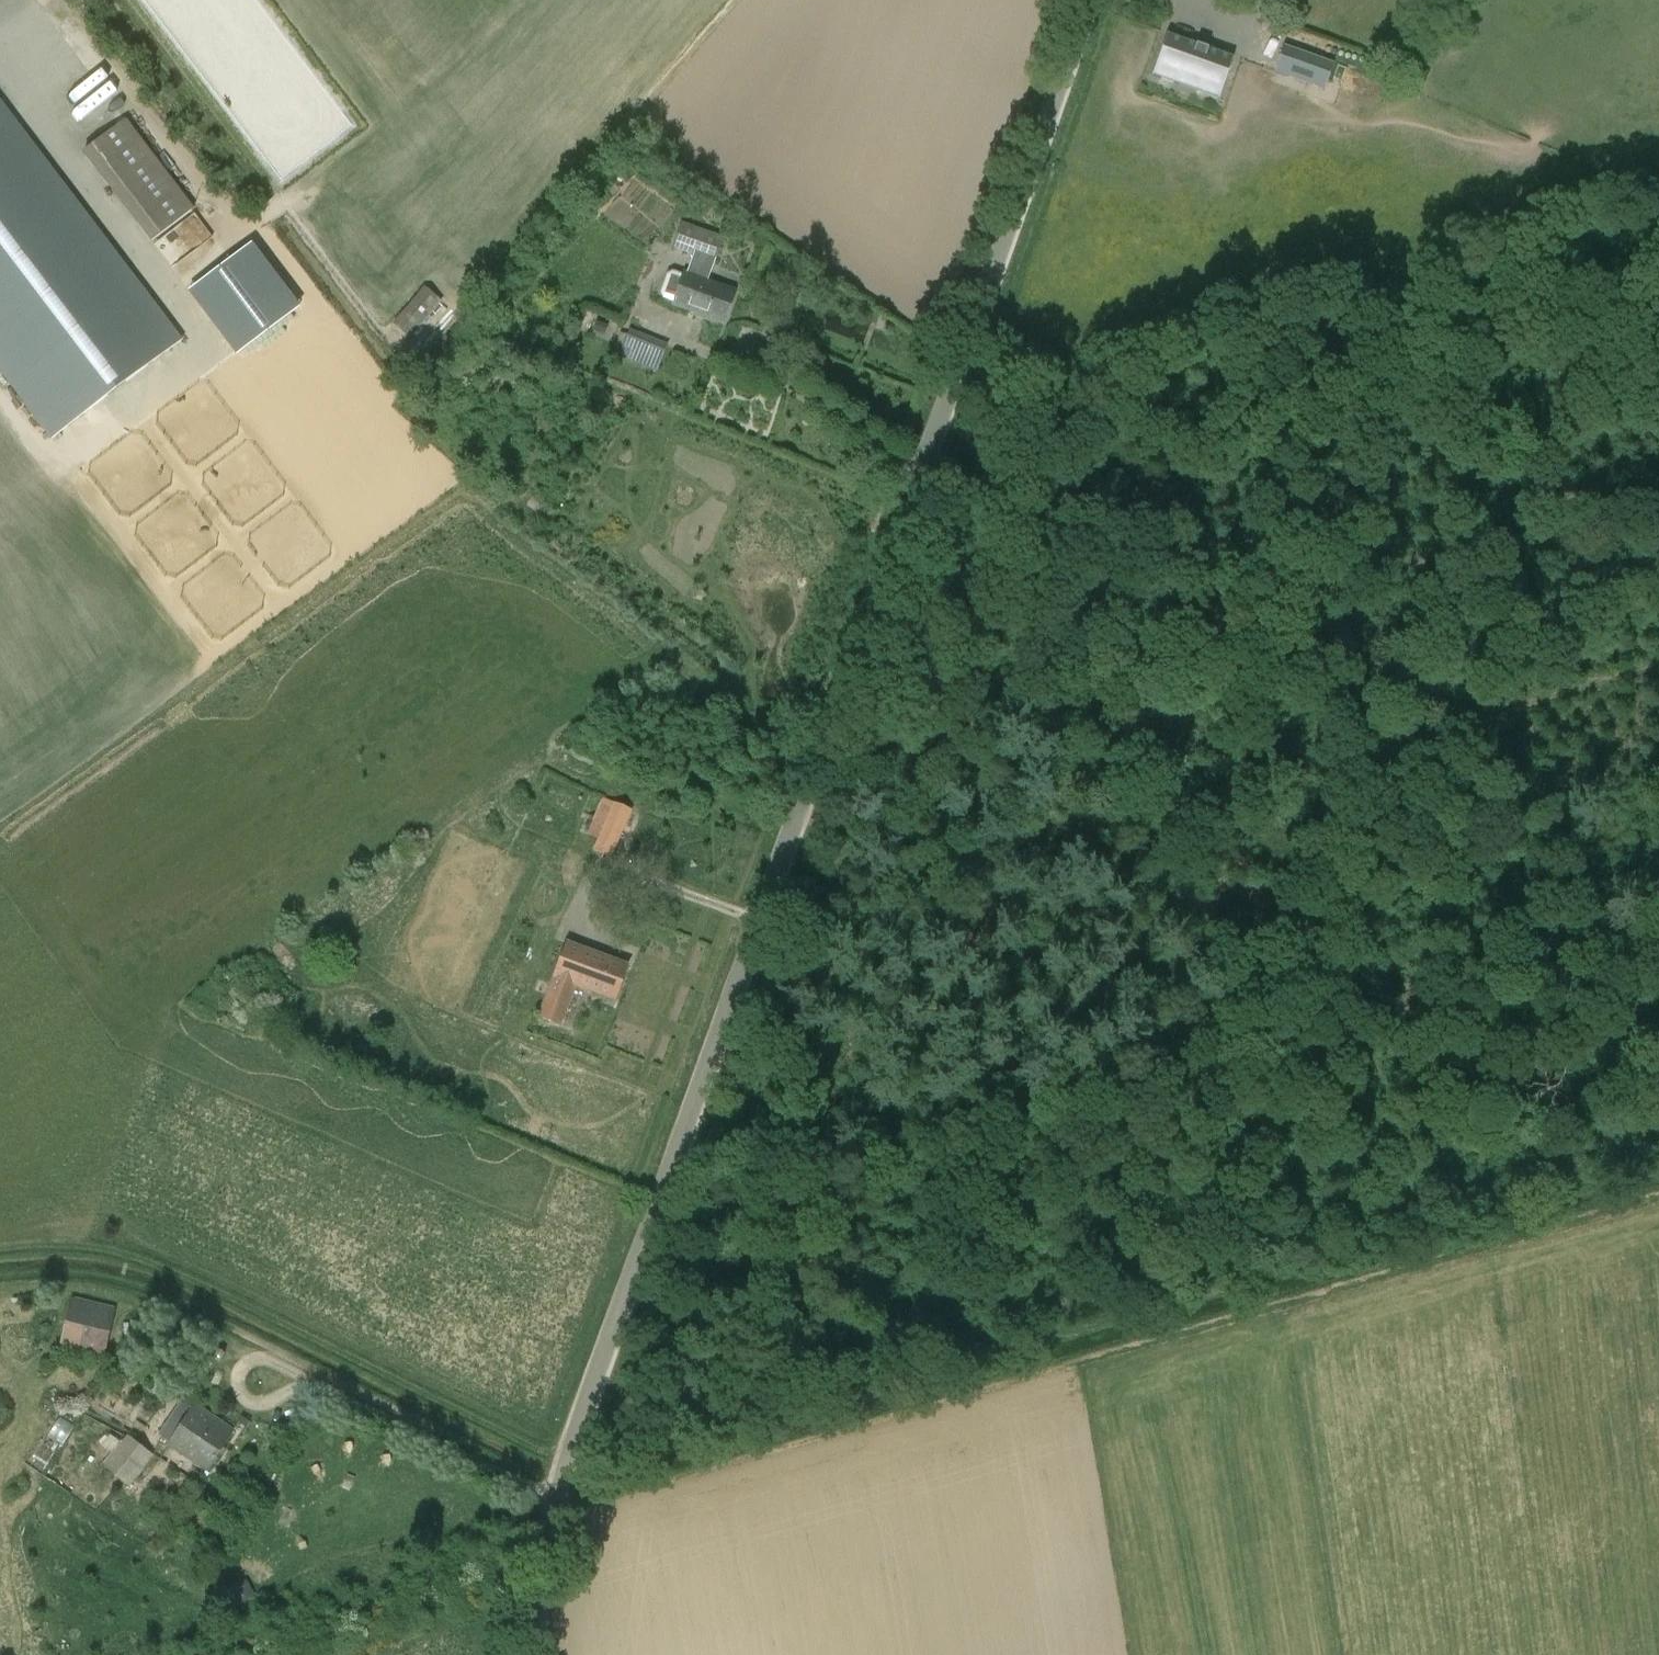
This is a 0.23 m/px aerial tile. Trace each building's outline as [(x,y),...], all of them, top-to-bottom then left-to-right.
[(1271,74),(1325,87),(1332,57),(1279,43),(1271,74)] [(1270,105),(1191,73),(1174,114),(1206,128),(1209,119),(1255,136),(1270,105)] [(41,367),(140,292),(0,107),(0,314),(41,367)] [(194,210),(126,121),(84,153),(152,242),(194,210)] [(671,248),(714,263),(723,236),(681,221),(671,248)] [(684,274),(684,275),(672,271),(666,274),(660,293),(663,298),(674,302),(674,305),(724,323),(735,291),(684,274)] [(410,338),(443,301),(425,286),(393,323),(410,338)] [(625,336),(619,358),(658,369),(664,347),(625,336)] [(1026,376),(1036,380),(1039,372),(1029,368),(1026,376)] [(611,858),(633,811),(605,798),(588,835),(598,839),(593,850),(611,858)] [(566,945),(555,977),(553,976),(543,1001),(540,999),(537,1007),(540,1009),(538,1018),(561,1027),(577,985),(616,999),(628,967),(566,945)] [(67,1303),(56,1341),(101,1354),(112,1316),(67,1303)] [(169,1446),(206,1471),(234,1429),(197,1405),(169,1446)] [(129,1488),(155,1455),(127,1434),(102,1466),(129,1488)]
